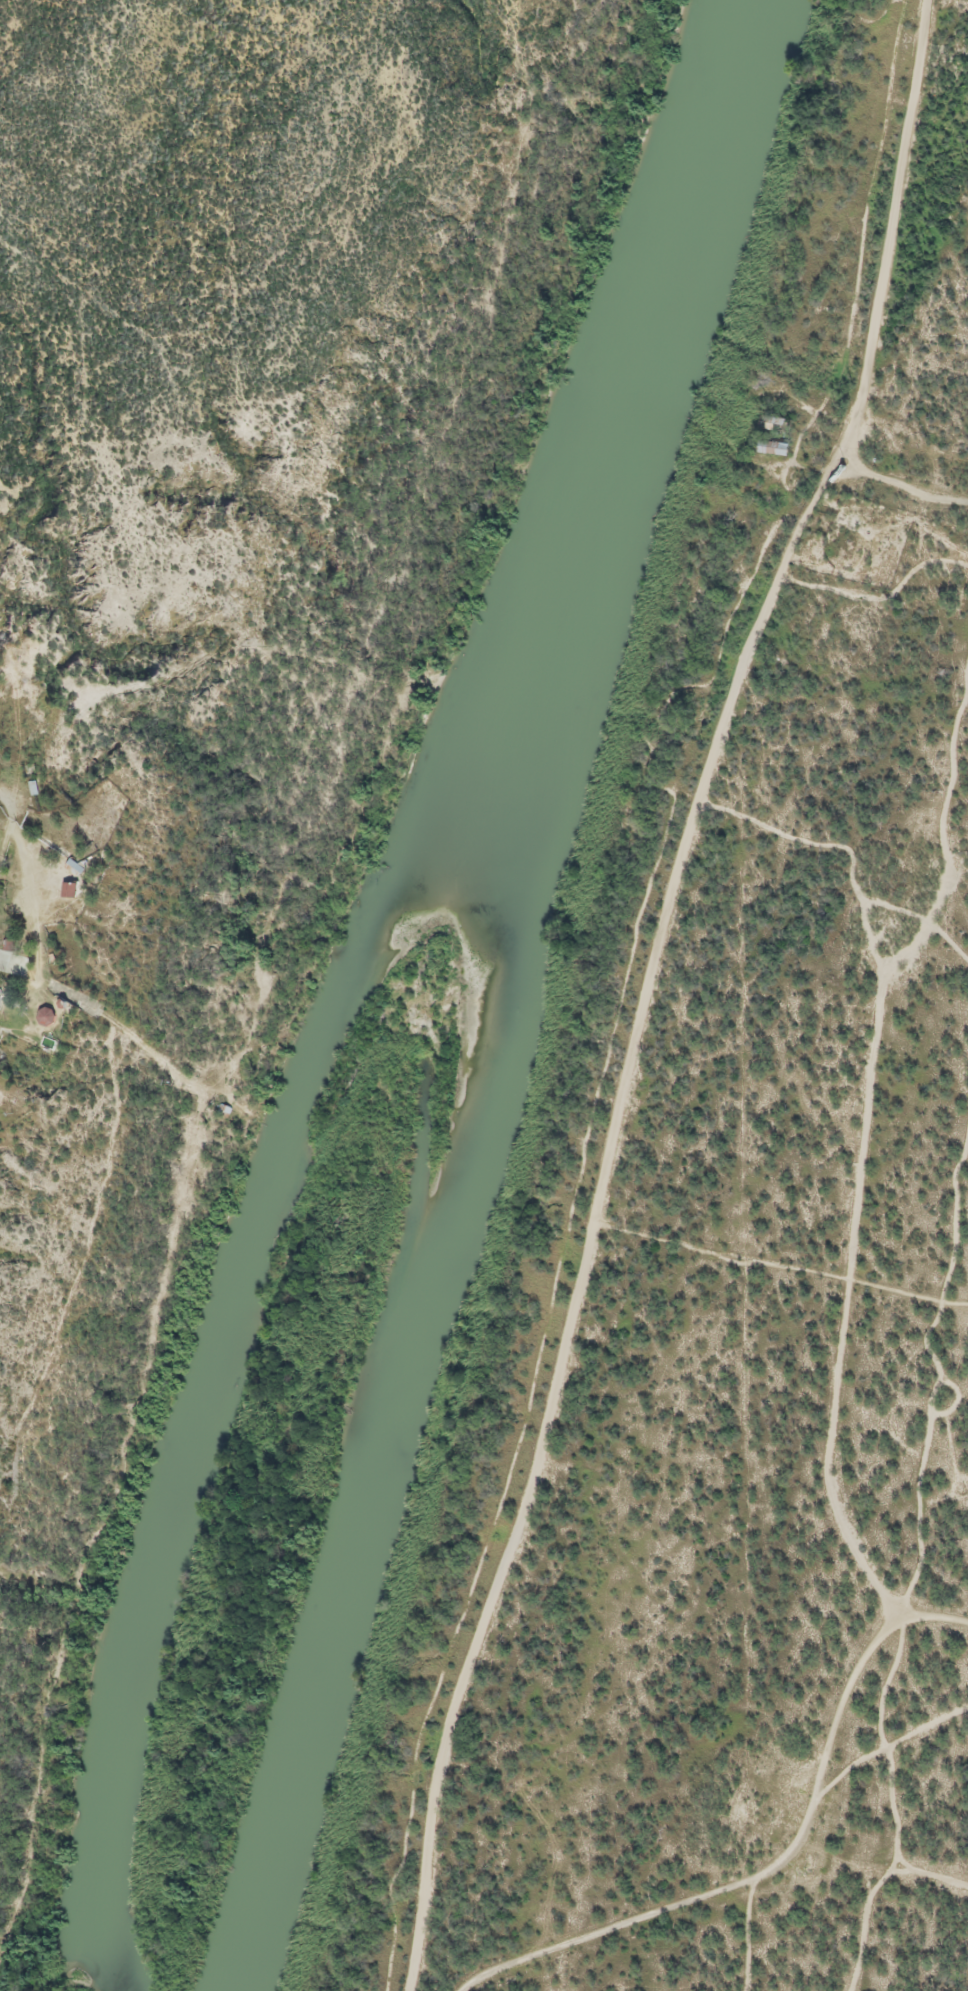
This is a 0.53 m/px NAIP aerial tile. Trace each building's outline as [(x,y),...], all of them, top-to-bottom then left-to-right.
[(774,424),(775,413),(767,413),(767,423),(774,424)] [(789,451),(790,438),(759,435),(758,449),(789,451)] [(78,893),(78,880),(65,880),(65,893),(78,893)]
